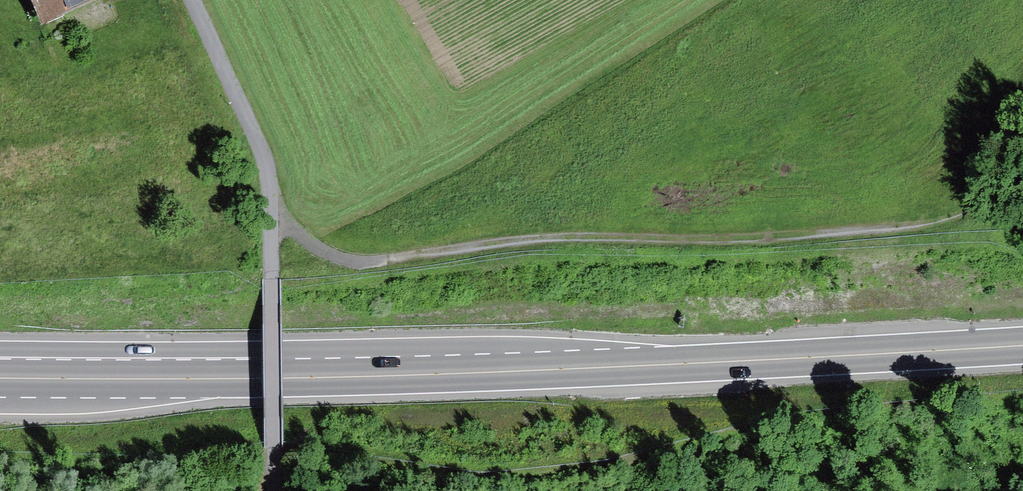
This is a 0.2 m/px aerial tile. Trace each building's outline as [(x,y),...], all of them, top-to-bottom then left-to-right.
[(44,22),(94,0),(34,0),(44,22)]
